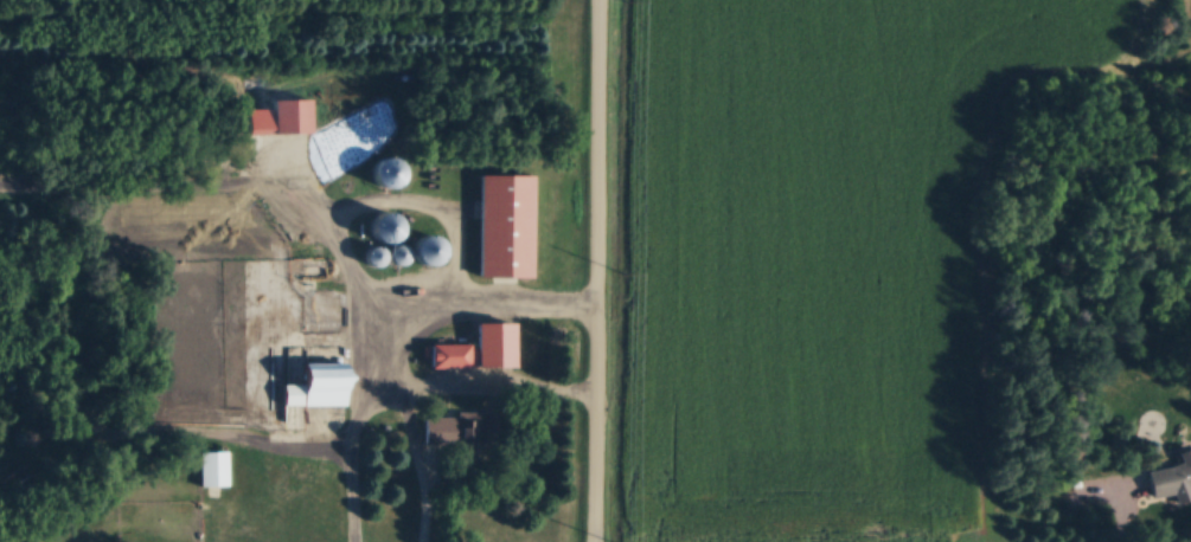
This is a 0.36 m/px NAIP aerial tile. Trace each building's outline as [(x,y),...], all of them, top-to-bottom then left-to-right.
[(306,103),(269,103),(269,137),(306,137),(306,103)] [(378,192),(396,188),(390,162),(372,166),(378,192)] [(476,281),(529,281),(529,178),(476,178),(476,281)] [(381,213),(361,231),(378,250),(398,232),(381,213)] [(425,271),(441,257),(423,236),(407,251),(425,271)] [(511,371),(510,326),(472,326),(472,348),(428,348),(428,371),(511,371)] [(342,409),(341,368),(298,369),(298,387),(281,387),(282,411),(342,409)] [(494,449),(494,416),(422,416),(422,449),(454,449),(454,460),(473,461),(473,449),(494,449)] [(1175,456),(1178,466),(1144,477),(1153,503),(1190,491),(1190,451),(1175,456)] [(226,491),(226,455),(197,455),(197,491),(226,491)]
